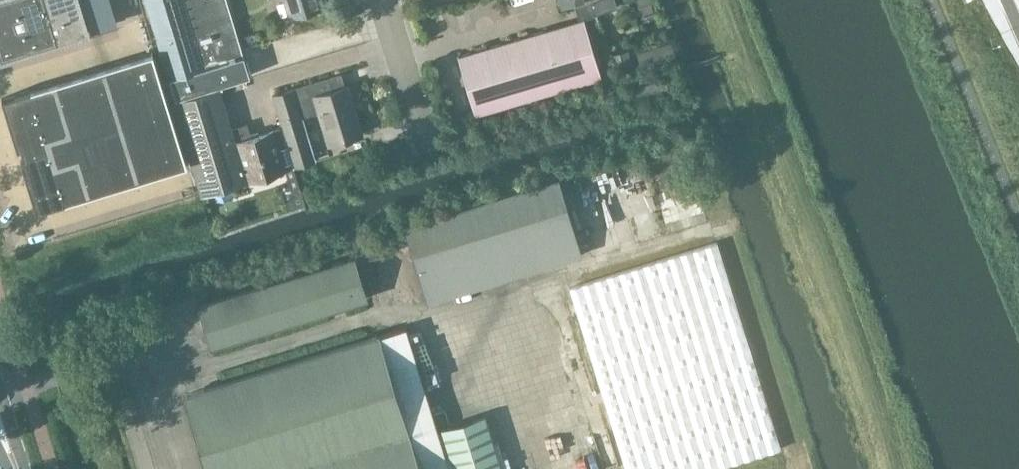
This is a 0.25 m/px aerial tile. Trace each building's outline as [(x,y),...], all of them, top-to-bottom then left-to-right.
[(2,60),(68,39),(56,0),(0,0),(0,54),(2,60)] [(68,39),(90,32),(80,0),(56,0),(68,39)] [(221,82),(249,74),(227,0),(146,0),(175,96),(221,82)] [(290,16),(322,6),(321,0),(285,0),(290,16)] [(581,18),(615,7),(614,0),(572,0),(574,6),(578,19),(581,18)] [(581,18),(578,19),(459,55),(476,114),(599,76),(581,18)] [(628,51),(612,55),(617,72),(633,68),(628,51)] [(20,147),(24,159),(20,160),(35,210),(186,164),(152,52),(1,98),(17,148),(20,147)] [(283,131),(291,158),(294,167),(295,167),(297,176),(318,170),(302,116),(319,111),(329,144),(361,134),(347,86),(332,91),(328,78),(272,95),(283,131)] [(291,158),(283,131),(275,134),(274,130),(252,136),(247,121),(231,126),(219,87),(175,100),(202,193),(202,192),(209,191),(285,168),(283,161),(291,158)] [(404,225),(427,304),(582,255),(558,177),(404,225)] [(202,193),(200,193),(203,202),(211,200),(209,191),(202,192),(202,193)] [(777,449),(716,241),(569,287),(625,468),(714,468),(777,449)] [(358,271),(354,258),(199,306),(211,346),(366,298),(362,285),(375,280),(371,267),(358,271)] [(407,326),(185,395),(208,468),(507,468),(490,416),(438,432),(407,326)]
